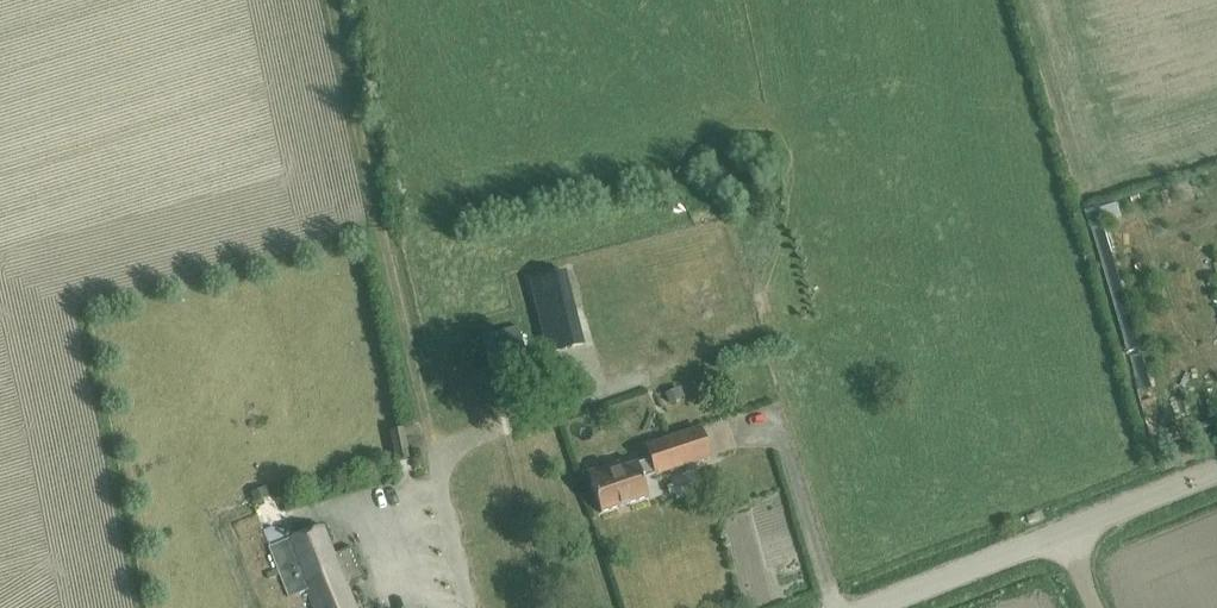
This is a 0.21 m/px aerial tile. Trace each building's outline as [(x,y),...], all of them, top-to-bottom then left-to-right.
[(564,310),(538,317),(547,350),(573,343),(564,310)] [(489,369),(526,359),(520,336),(517,326),(480,335),(489,369)] [(678,390),(663,397),(667,407),(682,401),(678,390)] [(654,474),(709,456),(699,427),(645,445),(649,459),(619,469),(617,463),(587,473),(589,479),(588,479),(599,513),(647,497),(641,478),(654,474)] [(405,434),(390,437),(396,466),(410,463),(405,434)] [(264,490),(250,494),(254,504),(267,499),(264,490)] [(279,493),(276,503),(290,507),(293,497),(279,493)] [(232,524),(265,607),(285,607),(310,598),(314,607),(355,607),(346,584),(363,577),(350,546),(333,554),(321,525),(294,536),(290,527),(282,530),(270,527),(262,530),(256,514),(232,524)]
